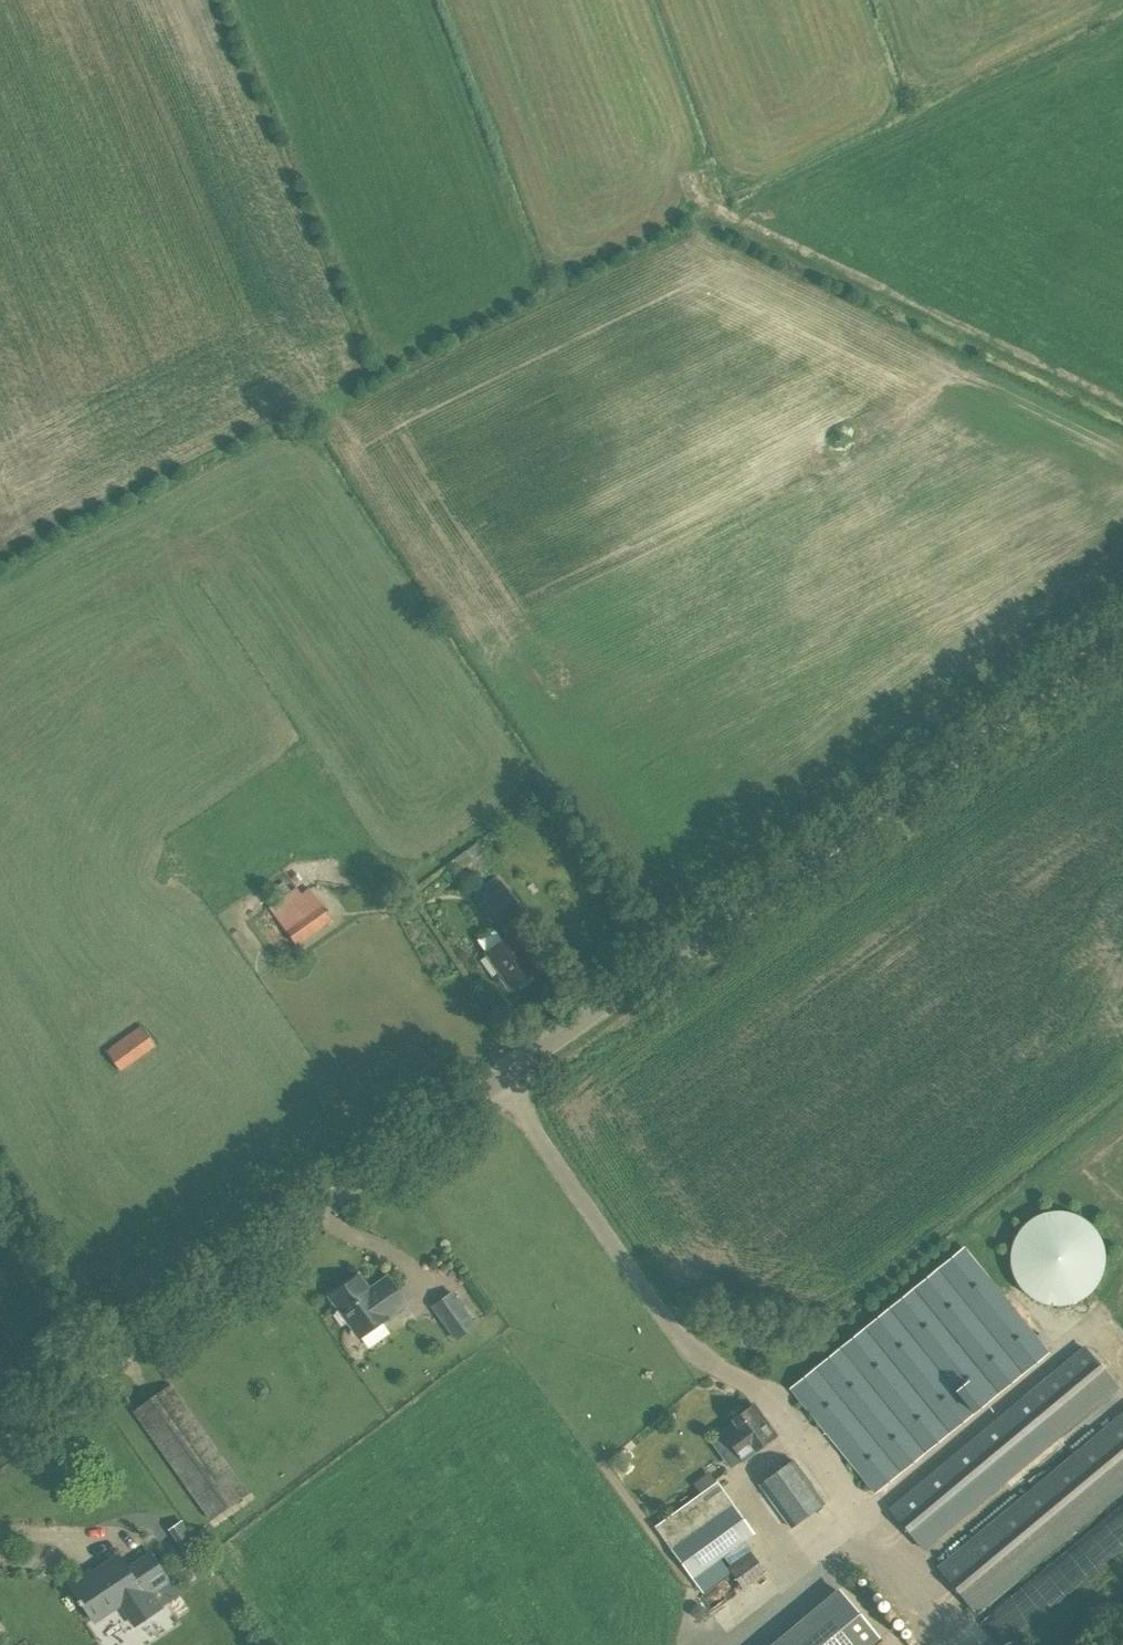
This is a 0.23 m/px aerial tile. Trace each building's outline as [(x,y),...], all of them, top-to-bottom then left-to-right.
[(466,865),(478,882),(498,867),(480,841),(449,863),(456,872),(466,865)] [(505,890),(505,891),(494,876),(471,893),(481,908),(480,908),(494,929),(495,930),(494,931),(502,942),(486,953),(511,989),(537,971),(504,923),(520,912),(505,890)] [(295,944),(330,919),(308,889),(299,895),(295,889),(291,892),(283,881),(278,885),(281,888),(271,896),(276,903),(269,908),(295,944)] [(609,904),(616,915),(624,909),(617,899),(609,904)] [(119,1071),(155,1046),(139,1027),(105,1051),(119,1071)] [(875,1492),(1048,1352),(963,1249),(791,1389),(875,1492)] [(359,1275),(329,1296),(339,1310),(336,1313),(344,1324),(347,1322),(359,1338),(389,1317),(388,1316),(406,1304),(386,1277),(369,1289),(359,1275)] [(452,1293),(432,1307),(455,1339),(475,1325),(452,1293)] [(1056,1439),(1118,1387),(1085,1347),(1022,1398),(889,1510),(923,1550),(1056,1439)] [(245,1493),(169,1386),(134,1411),(210,1518),(245,1493)] [(741,1459),(775,1435),(753,1404),(733,1418),(735,1421),(721,1431),(741,1459)] [(938,1567),(944,1575),(975,1611),(1107,1501),(1122,1487),(1122,1412),(938,1567)] [(790,1526),(823,1501),(790,1458),(758,1482),(790,1526)] [(692,1576),(721,1556),(741,1541),(753,1533),(717,1481),(656,1524),(692,1576)] [(152,1592),(169,1581),(150,1552),(126,1568),(118,1556),(117,1557),(118,1558),(93,1575),(90,1570),(69,1584),(79,1599),(77,1601),(80,1605),(82,1604),(93,1620),(94,1620),(93,1618),(119,1601),(134,1625),(162,1607),(152,1592)] [(728,1567),(742,1586),(763,1572),(749,1552),(728,1567)] [(804,1617),(827,1644),(870,1644),(879,1637),(838,1588),(804,1617)] [(804,1617),(770,1644),(827,1644),(804,1617)]
